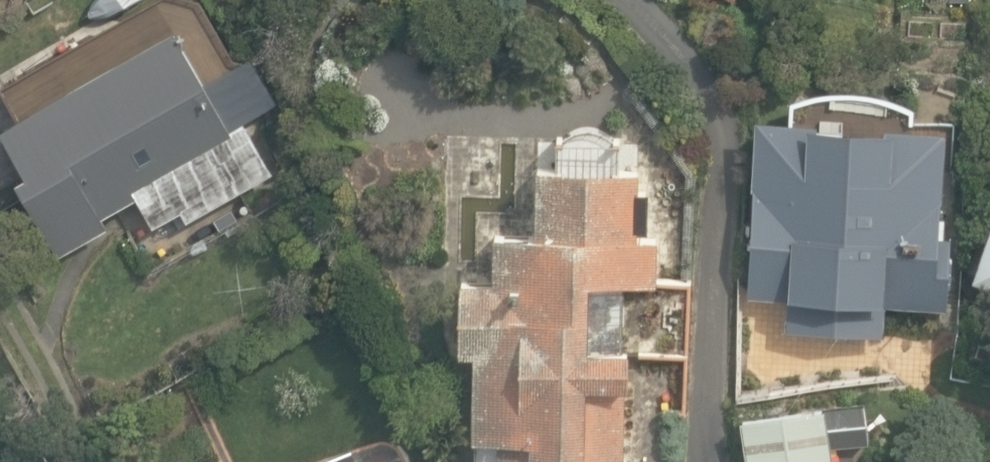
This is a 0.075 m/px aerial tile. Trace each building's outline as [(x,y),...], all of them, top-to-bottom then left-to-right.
[(14,176),(58,251),(111,220),(104,208),(134,191),(152,223),(184,204),(188,212),(274,163),(245,114),(231,122),(174,24),(1,124),(27,169),(14,176)] [(818,120),(755,116),(743,299),(783,301),(781,331),(883,339),(885,308),(947,312),(953,233),(942,232),(949,126),(883,122),(882,132),(817,128),(818,120)] [(629,349),(588,348),(589,282),(658,283),(659,235),(640,235),(641,228),(650,228),(651,187),(640,187),(641,168),(539,167),(538,233),(496,232),(495,279),(463,278),(462,350),(476,351),(474,439),(503,439),(503,461),(627,461),(629,349)] [(970,287),(989,293),(989,226),(970,287)] [(866,401),(832,406),(836,440),(871,435),(866,401)] [(750,461),(832,461),(823,406),(744,417),(750,461)] [(387,449),(358,461),(393,461),(387,449)]
